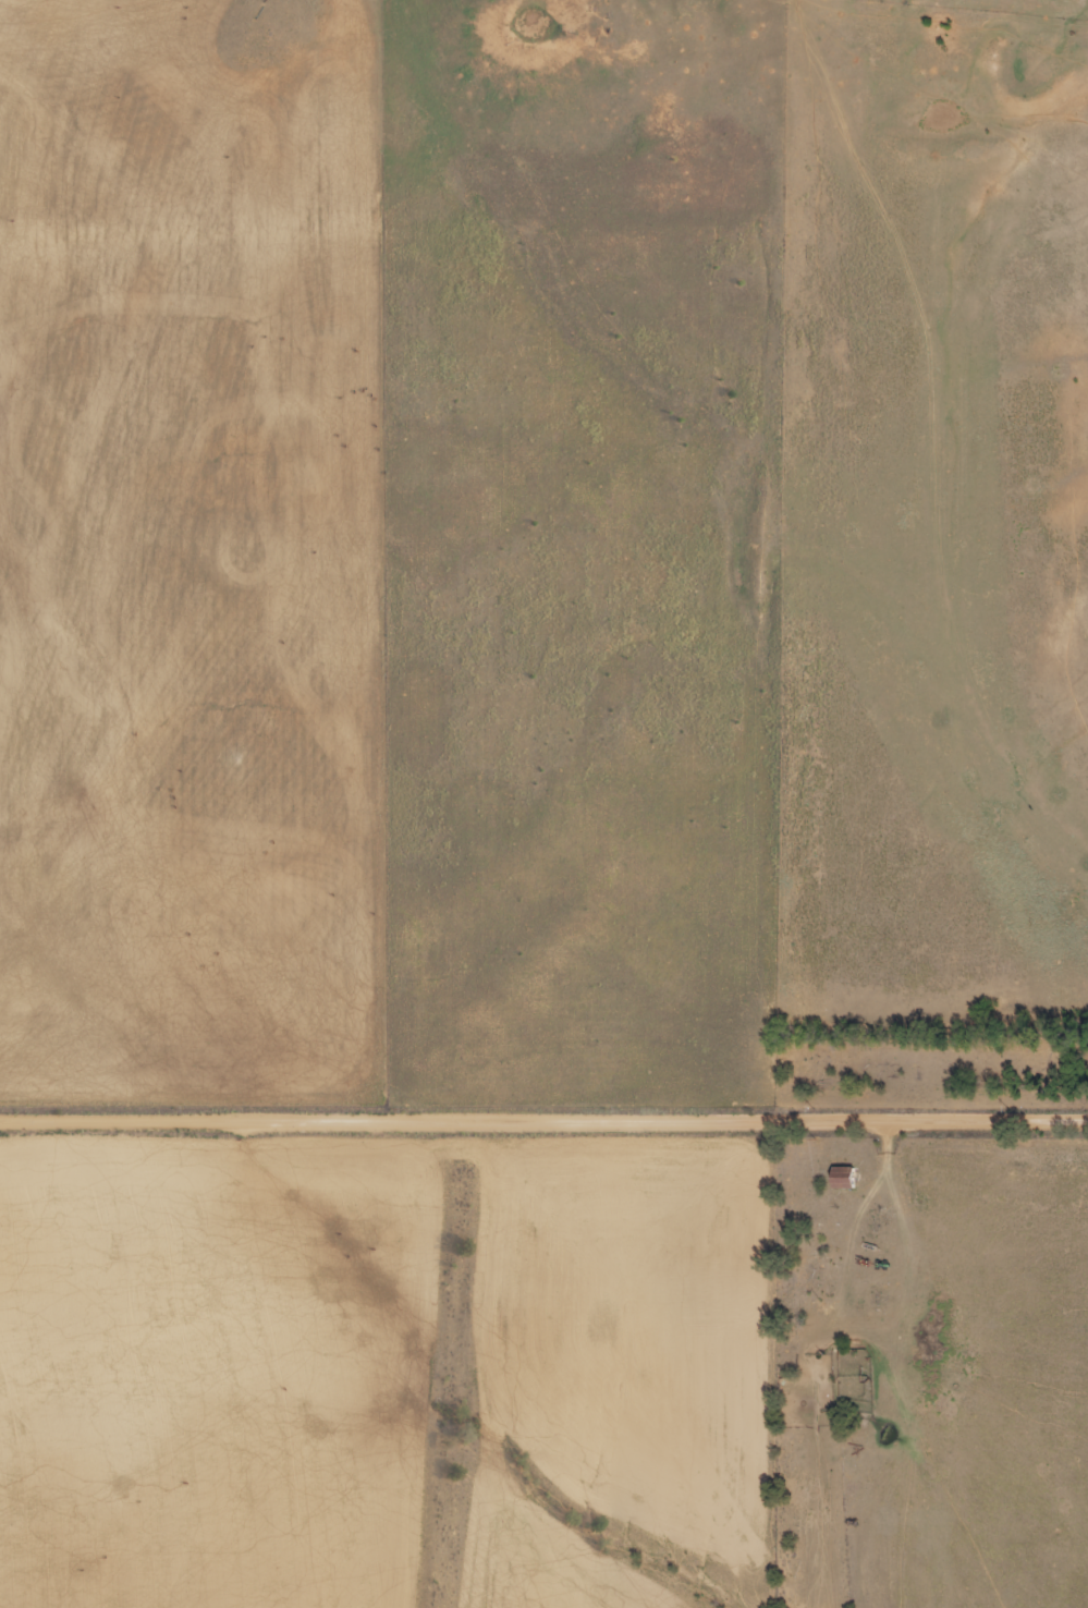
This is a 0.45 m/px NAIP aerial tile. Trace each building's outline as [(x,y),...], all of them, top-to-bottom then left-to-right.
[(824,1168),(824,1188),(848,1188),(848,1168),(824,1168)]
